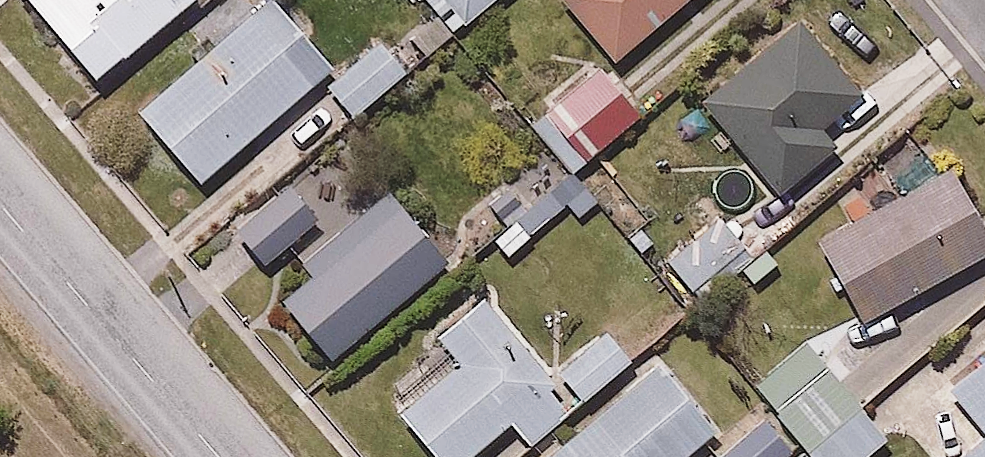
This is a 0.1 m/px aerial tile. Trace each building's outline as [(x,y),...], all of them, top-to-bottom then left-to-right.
[(93,85),(195,2),(193,0),(22,0),(93,85)] [(460,30),(495,0),(432,0),(460,30)] [(688,0),(558,0),(556,2),(612,67),(688,0)] [(197,186),(330,72),(269,2),(132,117),(197,186)] [(859,98),(795,24),(698,107),(778,200),(833,151),(818,133),(859,98)] [(357,127),(407,75),(379,47),(328,99),(357,127)] [(643,118),(600,70),(531,126),(544,145),(573,179),(643,118)] [(471,202),(511,249),(565,202),(580,219),(598,204),(573,179),(544,145),(471,202)] [(984,257),(984,244),(945,173),(816,241),(861,326),(984,257)] [(260,266),(311,222),(284,190),(233,233),(260,266)] [(326,361),(444,262),(382,196),(299,267),(311,281),(279,307),(326,361)] [(708,281),(747,243),(725,221),(686,259),(708,281)] [(433,456),(472,456),(507,425),(529,446),(568,411),(479,303),(433,339),(455,366),(397,416),(433,456)] [(581,403),(628,362),(602,337),(553,375),(581,403)] [(945,398),(981,441),(962,456),(984,456),(984,364),(945,398)] [(717,436),(658,365),(545,456),(691,456),(717,436)] [(775,419),(810,456),(865,456),(886,438),(827,373),(775,419)] [(792,456),(763,423),(724,456),(790,456),(792,456)]
